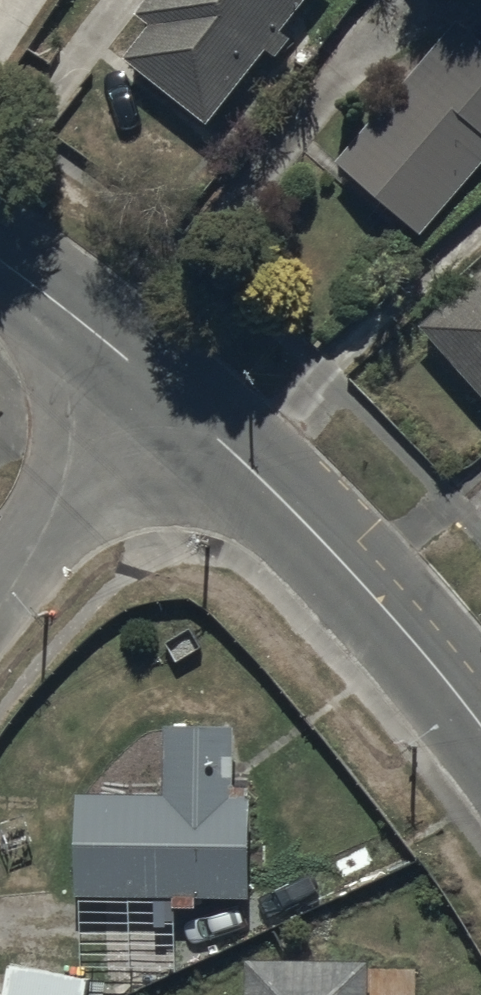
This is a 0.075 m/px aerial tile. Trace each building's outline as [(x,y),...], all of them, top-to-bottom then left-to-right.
[(139,24),(153,36),(131,65),(214,130),(271,56),(280,63),(294,46),(284,38),(314,0),(156,0),(139,24)] [(340,168),(423,243),(480,179),(480,42),(462,25),(340,168)] [(421,334),(480,401),(480,281),(421,334)] [(247,903),(246,727),(164,728),(165,802),(87,803),(87,904),(247,903)] [(248,966),(248,994),(430,994),(430,967),(248,966)]
